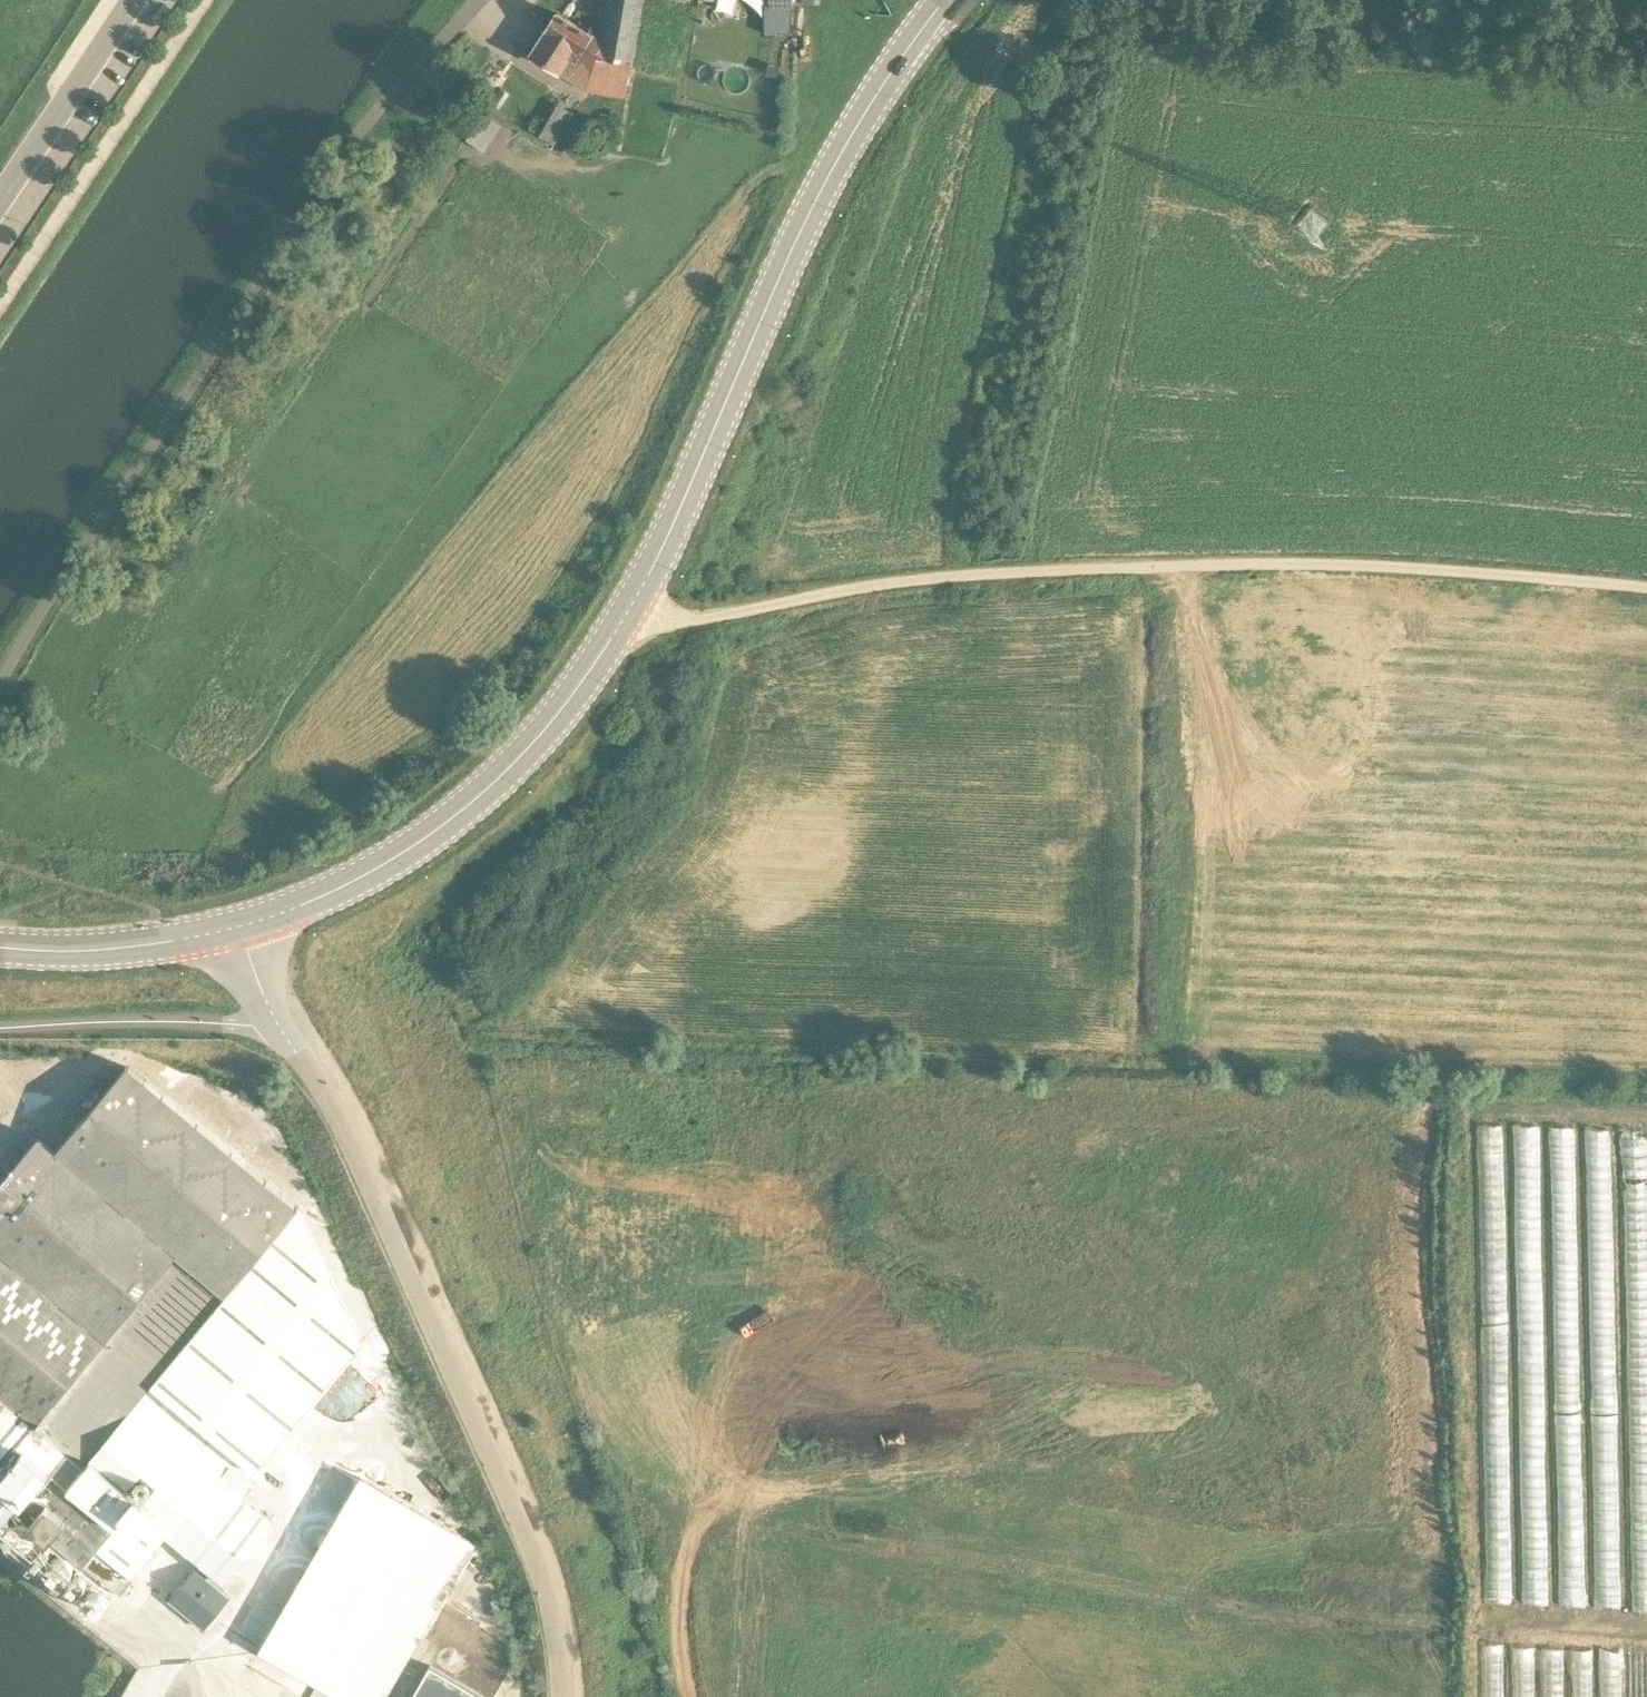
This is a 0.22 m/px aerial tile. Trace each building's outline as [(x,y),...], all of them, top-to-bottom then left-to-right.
[(596,38),(591,33),(556,13),(530,54),(535,58),(584,92),(623,99),(624,98),(643,0),(604,0),(596,38)] [(540,132),(557,142),(576,109),(558,99),(540,132)] [(485,111),(466,138),(484,150),(502,123),(485,111)] [(237,1493),(361,1343),(296,1210),(175,1109),(90,1109),(54,1152),(36,1138),(0,1181),(0,1511),(4,1514),(11,1506),(13,1506),(119,1594),(163,1538),(187,1556),(170,1576),(155,1564),(147,1575),(149,1578),(138,1593),(159,1611),(166,1602),(201,1631),(229,1599),(195,1569),(197,1565),(222,1585),(272,1523),(252,1505),(237,1493)] [(1480,1143),(1503,1144),(1503,1124),(1480,1123),(1480,1143)] [(1589,1127),(1589,1143),(1612,1143),(1611,1127),(1589,1127)] [(358,1479),(258,1652),(335,1696),(384,1696),(473,1546),(359,1479),(358,1479)] [(428,1667),(411,1696),(480,1696),(428,1667)]
